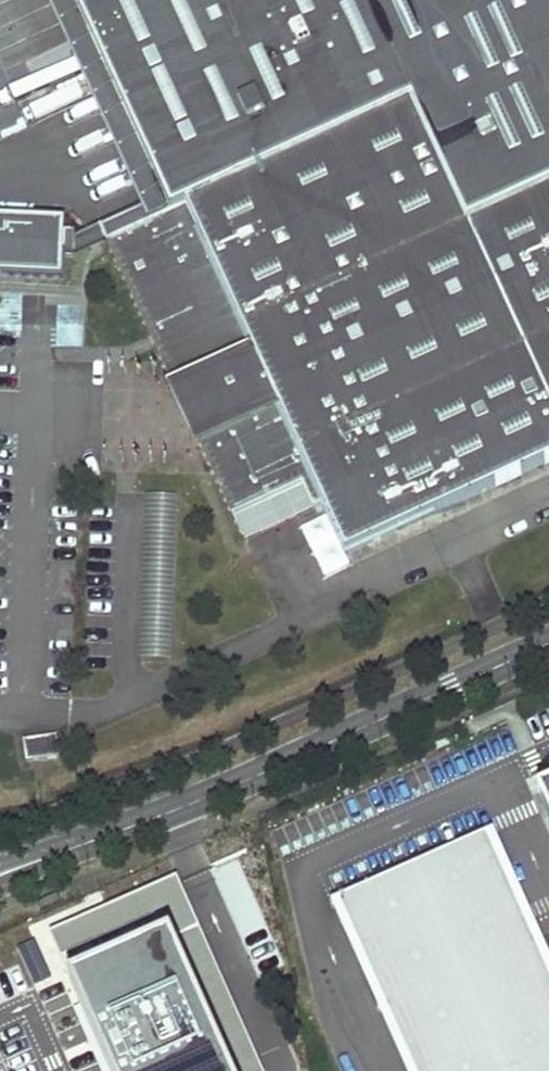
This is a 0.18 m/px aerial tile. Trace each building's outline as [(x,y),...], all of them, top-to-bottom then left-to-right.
[(172,211),(109,240),(246,539),(324,503),(347,554),(548,462),(548,0),(76,0),(172,211)] [(67,278),(71,220),(0,216),(0,274),(67,278)] [(136,661),(170,663),(177,496),(143,495),(136,661)] [(58,736),(24,741),(28,763),(61,758),(58,736)] [(541,795),(548,814),(548,792),(541,795)] [(336,907),(407,1070),(548,1070),(548,963),(491,836),(336,907)]
